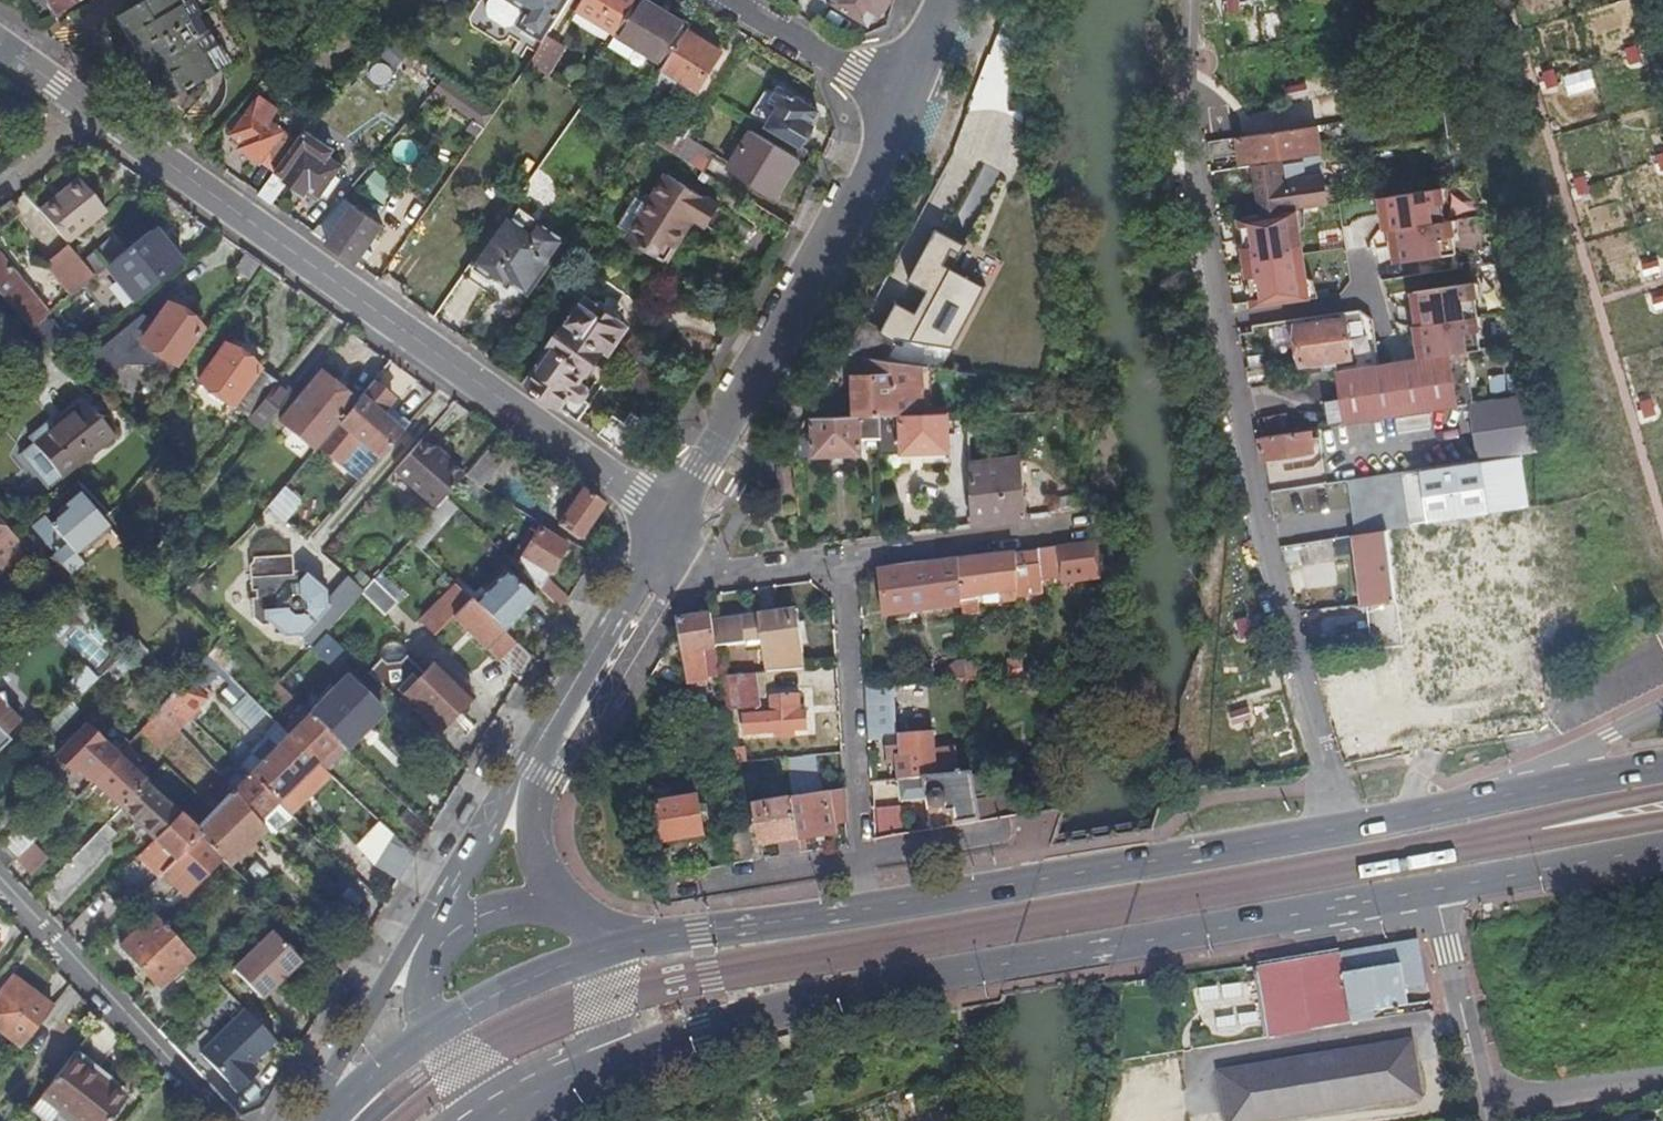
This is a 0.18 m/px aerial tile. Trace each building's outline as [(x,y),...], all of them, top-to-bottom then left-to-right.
[(54,11),(73,0),(48,0),(54,11)] [(110,13),(130,48),(124,51),(154,102),(213,69),(211,68),(218,64),(208,46),(201,49),(174,0),(134,0),(110,13)] [(574,0),(508,0),(529,13),(521,28),(546,43),(549,39),(574,0)] [(641,0),(590,0),(582,13),(618,35),(641,0)] [(646,0),(641,0),(618,35),(668,66),(688,33),(691,27),(646,0)] [(833,6),(870,28),(878,16),(882,18),(893,0),(837,0),(833,6)] [(1240,0),(1228,0),(1229,15),(1242,13),(1240,0)] [(338,21),(328,13),(319,24),(330,32),(338,21)] [(688,33),(668,66),(666,69),(701,91),(723,55),(688,33)] [(546,43),(531,67),(549,78),(566,50),(549,39),(546,43)] [(1020,73),(987,61),(963,123),(1019,143),(1020,73)] [(1307,83),(1287,88),(1290,100),(1310,95),(1307,83)] [(802,160),(804,162),(810,153),(803,149),(816,127),(812,125),(819,112),(783,90),(774,104),(781,108),(765,138),(802,160)] [(461,112),(486,132),(497,117),(472,98),(461,112)] [(266,161),(280,172),(300,144),(272,124),(279,114),(260,100),(234,137),(246,145),(242,150),(263,165),(266,161)] [(690,141),(695,133),(676,123),(661,147),(680,158),(690,141)] [(1315,128),(1209,144),(1210,162),(1239,158),(1241,164),(1319,153),(1315,128)] [(765,138),(754,132),(730,170),(778,199),(802,160),(765,138)] [(280,172),(262,197),(276,207),(291,185),(306,196),(310,191),(321,199),(323,196),(329,199),(339,185),(334,182),(343,168),(331,160),(336,153),(308,133),(300,144),(280,172)] [(716,158),(690,141),(680,158),(706,174),(716,158)] [(1328,207),(1319,157),(1254,167),(1262,217),(1297,211),(1328,207)] [(674,172),(656,201),(637,232),(635,235),(672,258),(700,214),(714,223),(726,204),(674,172)] [(965,189),(941,175),(924,207),(886,280),(845,357),(868,361),(886,364),(932,275),(923,270),(965,189)] [(80,180),(41,213),(68,247),(108,213),(80,180)] [(1394,230),(1447,223),(1442,189),(1384,198),(1389,232),(1394,230)] [(637,232),(656,201),(644,194),(626,224),(637,232)] [(355,208),(329,245),(358,265),(384,228),(355,208)] [(534,232),(541,223),(520,209),(514,218),(534,232)] [(1249,263),(1304,255),(1297,211),(1262,217),(1242,220),(1249,263)] [(537,289),(570,243),(541,223),(534,232),(514,218),(509,214),(480,256),(481,264),(496,275),(505,274),(508,270),(537,289)] [(1447,223),(1394,230),(1399,263),(1457,255),(1452,222),(1447,223)] [(157,245),(149,235),(96,280),(91,283),(94,287),(100,286),(117,271),(124,279),(129,274),(133,279),(137,275),(147,287),(180,260),(163,240),(157,245)] [(91,283),(96,280),(70,249),(48,268),(74,298),(91,283)] [(265,267),(247,255),(230,279),(247,292),(265,267)] [(1304,255),(1249,263),(1256,309),(1311,301),(1304,255)] [(31,334),(50,318),(0,256),(0,296),(31,334)] [(480,256),(471,269),(525,307),(537,289),(508,270),(505,274),(496,275),(481,264),(480,256)] [(1419,325),(1474,317),(1477,317),(1473,284),(1416,293),(1419,325)] [(555,353),(531,387),(580,422),(592,405),(587,401),(591,395),(588,389),(584,386),(590,378),(588,375),(603,354),(608,357),(626,332),(622,329),(622,325),(622,322),(620,319),(602,306),(598,306),(595,306),(592,308),(588,305),(584,311),(583,310),(574,323),(575,325),(573,328),(570,326),(553,351),(555,353)] [(143,317),(88,362),(106,382),(123,368),(147,367),(165,380),(202,332),(168,306),(154,325),(143,317)] [(1474,317),(1419,325),(1417,326),(1421,359),(1450,354),(1478,350),(1474,317)] [(1348,319),(1298,327),(1303,366),(1353,358),(1348,319)] [(249,420),(277,384),(224,348),(198,385),(249,420)] [(1460,409),(1450,354),(1421,359),(1338,372),(1346,426),(1460,409)] [(922,415),(919,368),(886,364),(868,361),(869,378),(854,378),(855,418),(879,417),(922,415)] [(318,449),(355,404),(319,375),(279,424),(315,453),(318,449)] [(394,398),(374,382),(355,404),(318,449),(339,465),(358,443),(382,413),(394,398)] [(251,424),(281,387),(278,385),(277,384),(249,420),(248,422),(251,424)] [(251,424),(262,432),(290,396),(281,387),(251,424)] [(1535,398),(1483,406),(1473,408),(1481,462),(1521,455),(1536,453),(1535,398)] [(83,400),(32,445),(62,479),(113,434),(83,400)] [(403,431),(382,413),(358,443),(378,460),(403,431)] [(601,437),(631,458),(654,428),(633,413),(625,424),(614,417),(601,437)] [(947,414),(922,415),(879,417),(880,437),(881,456),(949,453),(947,414)] [(880,437),(879,417),(855,418),(812,419),(812,458),(861,456),(860,438),(880,437)] [(1311,432),(1263,439),(1268,463),(1298,459),(1297,452),(1314,450),(1311,432)] [(861,456),(881,456),(880,437),(860,438),(861,456)] [(446,498),(463,478),(422,441),(395,473),(436,509),(446,498)] [(378,460),(358,443),(339,465),(359,483),(378,460)] [(464,477),(481,488),(501,465),(486,451),(464,477)] [(1350,481),(1356,536),(1385,532),(1530,508),(1521,455),(1481,462),(1350,481)] [(1018,461),(971,467),(973,526),(1027,519),(1018,461)] [(579,542),(602,507),(569,483),(558,501),(570,509),(558,528),(579,542)] [(1337,505),(1334,484),(1305,489),(1310,520),(1329,517),(1328,507),(1337,505)] [(266,509),(283,525),(304,501),(286,485),(266,509)] [(50,560),(70,582),(86,569),(75,556),(108,528),(79,496),(58,513),(62,519),(52,527),(45,519),(34,528),(56,555),(50,560)] [(409,540),(420,550),(457,509),(446,498),(436,509),(409,540)] [(1124,538),(1121,513),(1116,513),(1119,539),(1124,538)] [(539,592),(547,579),(566,548),(539,531),(524,557),(519,566),(524,571),(522,574),(539,592)] [(1393,603),(1385,532),(1356,536),(1362,606),(1368,605),(1393,603)] [(36,545),(30,539),(24,545),(30,551),(36,545)] [(263,543),(264,559),(281,558),(280,542),(263,543)] [(1289,589),(1333,588),(1333,542),(1289,542),(1289,589)] [(21,559),(8,544),(0,552),(0,579),(21,559)] [(519,566),(524,557),(513,545),(503,555),(522,574),(524,571),(519,566)] [(1060,582),(1100,577),(1097,546),(1016,556),(1018,592),(1019,599),(1044,596),(1042,581),(1060,578),(1060,582)] [(36,547),(31,551),(37,556),(41,552),(36,547)] [(1016,556),(959,564),(960,591),(997,587),(998,595),(1018,592),(1016,556)] [(253,604),(253,605),(253,620),(263,629),(275,627),(275,631),(286,639),(299,638),(303,641),(330,608),(327,605),(326,593),(315,583),(295,585),(294,566),(293,557),(281,558),(264,559),(255,559),(254,564),(250,568),(252,590),(249,594),(249,600),(253,604)] [(959,564),(879,575),(886,618),(961,608),(960,591),(959,564)] [(475,605),(505,635),(536,602),(505,573),(475,605)] [(539,592),(555,607),(565,597),(547,579),(539,592)] [(384,617),(396,604),(373,581),(362,595),(384,617)] [(493,647),(523,676),(532,661),(505,635),(475,605),(456,586),(439,604),(488,652),(493,647)] [(1368,605),(1375,656),(1399,652),(1393,603),(1368,605)] [(792,636),(801,634),(798,612),(789,613),(792,636)] [(762,644),(766,675),(806,670),(801,634),(792,636),(789,613),(758,617),(762,644)] [(745,646),(762,644),(758,617),(742,619),(745,646)] [(711,618),(685,622),(677,624),(679,632),(683,658),(717,652),(717,650),(712,623),(711,618)] [(712,623),(717,650),(745,646),(742,619),(712,623)] [(335,663),(344,654),(326,636),(317,646),(335,663)] [(216,651),(181,688),(157,714),(175,733),(205,702),(198,694),(227,665),(224,663),(232,655),(224,648),(216,651)] [(710,659),(697,661),(702,691),(715,688),(710,659)] [(1023,674),(1022,661),(1009,662),(1010,676),(1023,674)] [(435,665),(402,701),(438,735),(472,698),(435,665)] [(966,681),(979,679),(978,667),(965,668),(966,681)] [(945,683),(966,682),(966,681),(965,668),(954,669),(944,675),(945,683)] [(722,680),(728,712),(747,710),(744,677),(722,680)] [(343,749),(345,751),(381,714),(346,680),(317,710),(308,703),(302,710),(310,718),(337,743),(343,749)] [(899,763),(900,783),(957,778),(956,766),(934,768),(931,737),(930,720),(907,722),(908,739),(894,740),(891,706),(902,705),(901,686),(865,690),(870,742),(887,741),(889,764),(899,763)] [(302,710),(278,687),(271,695),(294,717),(302,710)] [(13,740),(7,735),(22,721),(9,707),(5,693),(0,693),(0,752),(13,740)] [(798,697),(769,699),(770,717),(742,720),(744,737),(806,732),(805,714),(799,714),(798,697)] [(302,710),(294,717),(282,731),(290,738),(310,718),(302,710)] [(157,714),(141,731),(160,749),(175,733),(157,714)] [(234,797),(257,823),(316,764),(337,743),(310,718),(290,738),(234,797)] [(77,769),(91,783),(93,781),(115,757),(84,727),(55,758),(71,774),(77,769)] [(322,770),(334,758),(343,749),(337,743),(316,764),(322,770)] [(343,766),(351,757),(345,751),(343,749),(334,758),(343,766)] [(93,781),(123,809),(145,786),(115,757),(93,781)] [(753,764),(738,765),(744,796),(758,794),(753,764)] [(966,828),(981,825),(973,776),(957,778),(900,783),(899,784),(902,804),(927,802),(932,833),(966,828)] [(123,809),(155,840),(177,816),(145,786),(123,809)] [(758,794),(744,796),(745,806),(760,804),(758,794)] [(844,795),(793,804),(801,843),(835,837),(834,826),(846,824),(844,795)] [(229,865),(230,866),(265,831),(257,823),(234,797),(208,825),(198,836),(222,859),(229,865)] [(658,808),(665,844),(704,838),(698,802),(681,805),(680,798),(671,799),(672,806),(658,808)] [(782,847),(784,858),(803,855),(801,843),(793,804),(755,810),(763,850),(782,847)] [(401,822),(423,843),(430,831),(409,812),(401,822)] [(138,857),(159,877),(162,873),(198,836),(177,816),(155,840),(138,857)] [(1,847),(16,862),(40,837),(25,822),(1,847)] [(106,826),(43,893),(55,905),(119,840),(106,826)] [(728,831),(733,867),(754,863),(748,828),(728,831)] [(190,889),(222,859),(198,836),(162,873),(181,890),(185,885),(190,889)] [(35,842),(17,861),(31,875),(50,855),(35,842)] [(375,868),(399,883),(407,869),(414,858),(389,843),(375,868)] [(139,898),(132,906),(148,921),(155,915),(139,898)] [(347,909),(370,931),(377,919),(357,899),(347,909)] [(155,915),(148,921),(121,947),(161,988),(194,956),(168,928),(155,915)] [(271,931),(233,970),(262,999),(300,961),(271,931)] [(1260,968),(1270,1040),(1377,1023),(1376,1013),(1410,1007),(1408,991),(1427,987),(1420,943),(1260,968)] [(54,1009),(15,980),(0,999),(0,1032),(23,1050),(54,1009)] [(199,1053),(225,1080),(271,1037),(245,1010),(199,1053)] [(250,1064),(274,1041),(271,1037),(225,1080),(238,1092),(258,1072),(250,1064)] [(1268,1065),(1258,1079),(1244,1069),(1224,1097),(1237,1106),(1228,1120),(1230,1120),(1249,1120),(1252,1116),(1259,1120),(1269,1120),(1275,1113),(1288,1120),(1290,1120),(1298,1109),(1312,1118),(1321,1105),(1334,1115),(1344,1102),(1357,1111),(1366,1098),(1380,1108),(1389,1094),(1403,1103),(1422,1076),(1409,1067),(1418,1054),(1404,1044),(1395,1056),(1382,1047),(1372,1061),(1358,1051),(1348,1064),(1335,1055),(1326,1068),(1313,1058),(1303,1072),(1290,1062),(1280,1075),(1268,1065)] [(72,1059),(46,1092),(30,1113),(40,1120),(110,1120),(122,1105),(95,1083),(98,1079),(72,1059)]
